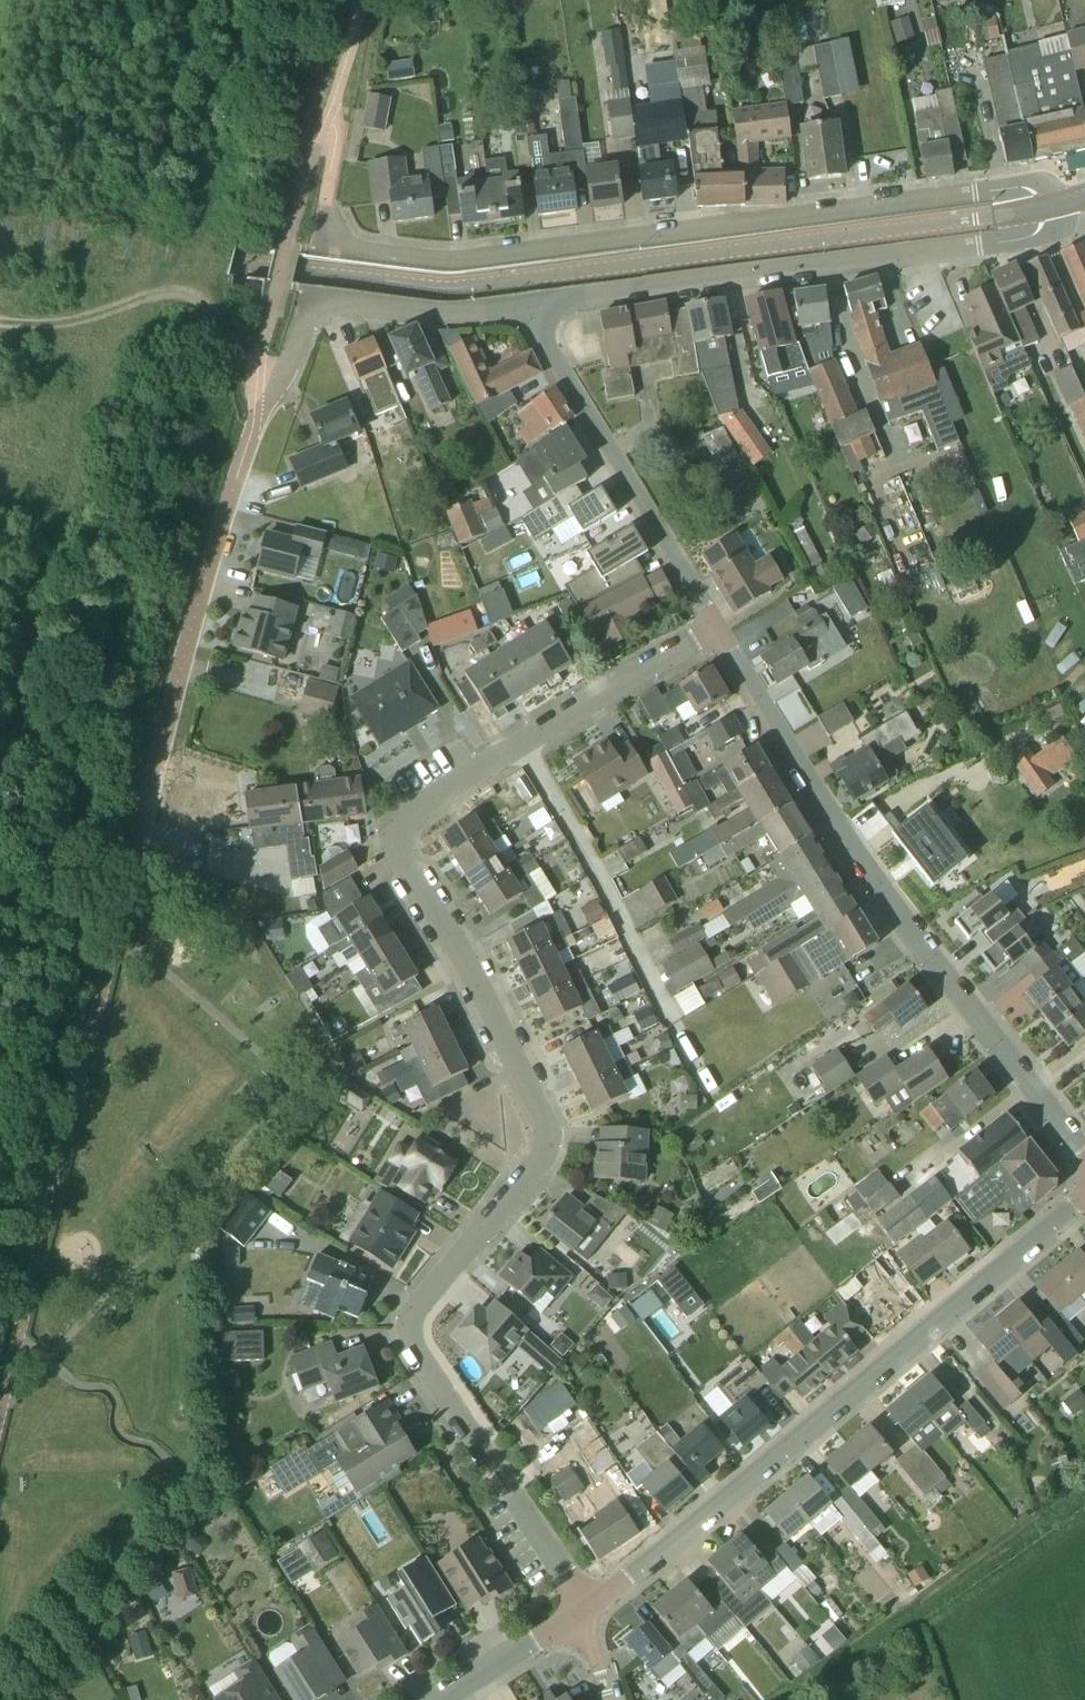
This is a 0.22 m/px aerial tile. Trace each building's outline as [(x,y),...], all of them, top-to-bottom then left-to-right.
[(906,3),(905,0),(878,0),(879,9),(906,3)] [(1001,38),(996,14),(978,18),(982,42),(1001,38)] [(892,23),(898,44),(916,39),(910,17),(892,23)] [(1067,32),(1068,37),(1071,50),(1075,69),(1084,66),(1084,28),(1067,32)] [(615,91),(629,89),(620,29),(601,32),(607,67),(611,67),(615,91)] [(938,29),(925,32),(929,48),(943,44),(939,29),(938,29)] [(824,100),(842,96),(831,43),(814,47),(824,100)] [(777,52),(786,103),(786,105),(804,103),(795,50),(777,52)] [(1071,50),(1049,54),(1026,59),(1039,117),(1046,116),(1055,156),(1059,155),(1084,149),(1084,115),(1075,69),(1071,50)] [(983,61),(1006,166),(1020,164),(1022,164),(1027,164),(1029,162),(1032,161),(1023,121),(1009,63),(1007,55),(983,61)] [(389,80),(416,75),(414,57),(386,61),(389,80)] [(1023,121),(1032,161),(1055,156),(1046,116),(1039,117),(1026,59),(1009,63),(1023,121)] [(915,114),(925,178),(926,179),(954,175),(948,141),(945,142),(942,123),(957,120),(950,88),(935,91),(939,109),(915,114)] [(363,127),(383,131),(389,98),(369,94),(363,127)] [(533,173),(538,216),(576,211),(571,177),(587,175),(583,151),(576,96),(559,98),(566,153),(544,156),(546,172),(533,173)] [(688,133),(681,100),(651,105),(632,108),(637,147),(689,139),(688,133)] [(635,135),(630,101),(608,104),(613,139),(635,135)] [(743,206),(785,205),(784,171),(759,172),(757,143),(791,139),(786,105),(786,103),(729,111),(733,145),(738,145),(741,174),(743,206)] [(809,180),(844,175),(837,123),(802,128),(809,180)] [(440,126),(442,142),(454,141),(452,125),(440,126)] [(722,175),(718,131),(688,133),(689,139),(698,206),(743,206),(741,174),(722,175)] [(531,166),(527,133),(514,135),(518,168),(531,166)] [(443,178),(457,176),(453,145),(439,147),(443,178)] [(911,178),(909,151),(854,154),(856,182),(911,178)] [(404,159),(369,163),(375,204),(392,201),(395,222),(433,217),(430,199),(445,197),(443,182),(442,182),(440,169),(425,171),(426,178),(406,181),(404,159)] [(486,161),(488,176),(494,222),(524,218),(519,174),(503,176),(501,159),(486,161)] [(672,163),(641,167),(645,201),(676,197),(672,163)] [(587,175),(592,209),(623,205),(617,164),(586,167),(587,175)] [(488,176),(458,180),(464,226),(494,222),(488,176)] [(1084,243),(1062,252),(1080,296),(1084,307),(1084,245),(1084,243)] [(1048,255),(1028,264),(1062,339),(1082,330),(1048,255)] [(1005,269),(1004,271),(992,277),(996,287),(1009,316),(1024,349),(1040,342),(1026,309),(1034,305),(1017,266),(1012,268),(1010,267),(1005,269)] [(883,404),(890,423),(923,410),(938,450),(958,442),(920,343),(890,355),(878,314),(887,311),(884,301),(878,277),(840,288),(880,405),(883,404)] [(966,332),(969,338),(984,372),(1026,354),(1024,349),(1009,316),(996,287),(971,298),(969,304),(973,315),(978,326),(971,329),(966,332)] [(833,348),(826,289),(781,294),(793,344),(798,343),(807,367),(809,372),(839,447),(841,447),(870,435),(872,434),(863,412),(858,414),(837,360),(816,367),(814,350),(833,348)] [(748,301),(761,354),(762,354),(768,377),(807,367),(798,343),(793,344),(781,294),(780,292),(748,301)] [(731,338),(723,300),(687,308),(695,345),(702,372),(729,367),(724,339),(731,338)] [(668,311),(666,302),(600,314),(610,369),(602,371),(608,401),(635,396),(630,368),(671,361),(673,379),(700,374),(695,345),(687,308),(668,311)] [(389,338),(407,378),(415,374),(427,403),(447,394),(440,377),(451,372),(433,331),(422,336),(417,326),(389,338)] [(387,372),(374,340),(345,352),(365,399),(377,395),(371,378),(387,372)] [(519,359),(490,373),(474,340),(452,349),(478,402),(494,396),(508,389),(528,379),(541,372),(531,353),(519,359)] [(526,353),(521,343),(512,348),(512,354),(514,359),(526,353)] [(1053,375),(1067,407),(1084,399),(1084,395),(1084,394),(1072,365),(1053,375)] [(488,423),(517,402),(508,389),(494,396),(478,402),(488,423)] [(528,447),(573,417),(554,389),(517,413),(525,427),(518,431),(528,447)] [(301,490),(349,470),(338,443),(360,434),(348,403),(313,417),(323,444),(289,459),(301,490)] [(724,427),(703,437),(718,467),(739,457),(724,427)] [(516,460),(533,488),(545,481),(554,497),(579,484),(588,479),(578,463),(584,460),(566,430),(516,460)] [(879,454),(870,435),(841,447),(853,474),(865,470),(861,461),(879,454)] [(441,464),(428,470),(436,488),(446,483),(444,479),(447,478),(441,464)] [(587,497),(579,484),(554,497),(537,506),(543,521),(571,506),(582,528),(612,513),(600,491),(587,497)] [(484,534),(470,500),(447,510),(461,544),(484,534)] [(479,516),(487,533),(504,525),(496,508),(493,509),(479,516)] [(863,546),(878,535),(869,523),(855,533),(863,546)] [(321,557),(327,532),(298,525),(294,540),(267,533),(259,568),(296,577),(302,552),(321,557)] [(1076,529),(1084,548),(1084,525),(1076,529)] [(608,539),(587,549),(594,564),(587,567),(599,592),(636,577),(626,557),(643,548),(632,527),(615,535),(617,539),(610,542),(608,539)] [(331,535),(326,534),(323,549),(368,561),(372,545),(331,535)] [(489,554),(501,547),(494,534),(482,541),(489,554)] [(702,556),(721,586),(718,588),(734,614),(769,592),(767,588),(781,580),(768,558),(754,567),(735,536),(702,556)] [(398,559),(378,553),(374,567),(394,573),(398,559)] [(852,566),(846,553),(829,560),(835,574),(852,566)] [(611,647),(634,636),(625,617),(654,603),(654,602),(673,592),(662,570),(643,580),(642,579),(574,613),(587,637),(602,630),(611,647)] [(867,610),(867,609),(853,579),(836,588),(851,617),(867,610)] [(254,613),(246,611),(236,647),(283,660),(297,608),(259,597),(254,613)] [(416,598),(381,619),(402,653),(421,641),(417,634),(427,628),(426,626),(416,598)] [(570,598),(558,604),(564,614),(575,608),(570,598)] [(799,617),(812,610),(808,603),(795,611),(799,617)] [(511,607),(488,617),(492,625),(514,616),(511,607)] [(828,632),(814,608),(812,610),(799,617),(796,620),(800,627),(769,645),(773,652),(762,660),(777,684),(806,666),(809,671),(825,661),(824,659),(813,642),(825,634),(828,632)] [(348,641),(355,615),(336,610),(329,635),(348,641)] [(477,630),(470,610),(426,626),(427,628),(433,647),(477,630)] [(546,683),(574,665),(556,637),(566,631),(553,610),(541,617),(546,624),(519,640),(546,683)] [(492,630),(481,637),(470,643),(478,655),(499,642),(492,630)] [(918,630),(907,636),(913,646),(923,641),(918,630)] [(519,640),(493,657),(466,674),(470,680),(458,687),(471,708),(483,701),(492,716),(546,683),(519,640)] [(355,699),(383,743),(439,708),(411,663),(355,699)] [(727,696),(711,667),(661,696),(656,688),(639,698),(653,722),(675,709),(688,702),(695,715),(727,696)] [(330,720),(339,690),(307,682),(299,712),(330,720)] [(799,687),(776,701),(792,727),(816,713),(799,687)] [(854,722),(842,703),(817,718),(828,737),(854,722)] [(881,751),(892,744),(899,740),(902,746),(921,735),(919,731),(917,732),(906,712),(860,740),(867,751),(845,764),(844,761),(832,768),(831,766),(830,767),(837,779),(839,777),(854,801),(898,775),(898,774),(895,775),(881,751)] [(743,734),(733,716),(708,730),(718,748),(743,734)] [(666,750),(684,740),(677,727),(659,738),(666,750)] [(1065,740),(1040,755),(1052,773),(1076,758),(1065,740)] [(646,774),(627,744),(613,753),(606,742),(575,761),(601,802),(646,774)] [(729,796),(772,771),(758,746),(700,780),(707,791),(721,783),(729,795),(729,796)] [(1030,749),(1013,761),(1038,796),(1055,785),(1030,749)] [(677,811),(692,803),(684,788),(665,752),(649,761),(677,811)] [(759,823),(792,804),(772,771),(729,796),(729,795),(711,806),(708,808),(715,820),(746,802),(759,823)] [(524,774),(513,781),(528,804),(539,797),(524,774)] [(361,779),(360,780),(297,788),(302,822),(367,814),(361,779)] [(708,808),(711,806),(697,781),(684,788),(692,803),(698,813),(708,808)] [(238,796),(243,830),(243,833),(263,831),(265,846),(285,844),(290,880),(315,876),(313,858),(309,858),(307,840),(303,840),(300,822),(302,822),(297,788),(238,796)] [(811,836),(812,835),(792,804),(759,823),(750,828),(720,846),(703,855),(710,867),(766,835),(779,856),(811,836)] [(964,857),(924,804),(888,831),(929,884),(964,857)] [(537,831),(553,822),(544,808),(529,817),(537,831)] [(750,828),(742,814),(717,828),(715,824),(709,828),(711,830),(720,846),(750,828)] [(475,815),(460,825),(441,836),(454,857),(500,828),(495,820),(483,827),(475,815)] [(454,857),(466,876),(500,855),(494,844),(505,837),(500,828),(454,857)] [(703,855),(720,846),(711,830),(670,853),(679,868),(703,855)] [(790,874),(719,916),(725,928),(743,918),(759,909),(798,887),(830,867),(811,836),(779,856),(790,874)] [(617,850),(625,864),(647,851),(639,837),(617,850)] [(358,869),(347,852),(320,869),(320,878),(324,891),(358,869)] [(466,876),(478,895),(524,866),(519,858),(507,865),(500,855),(466,876)] [(749,858),(741,863),(748,875),(756,870),(749,858)] [(546,902),(529,875),(524,866),(478,895),(491,915),(523,895),(532,910),(536,908),(546,902)] [(816,915),(847,895),(830,867),(798,887),(759,909),(743,918),(751,933),(808,902),(816,915)] [(677,900),(664,877),(638,891),(651,914),(677,900)] [(329,950),(338,945),(383,917),(371,897),(365,900),(351,878),(323,895),(325,911),(331,921),(317,930),(329,950)] [(858,912),(847,895),(816,915),(817,918),(798,929),(796,926),(760,948),(771,965),(789,954),(858,912)] [(966,913),(954,923),(967,941),(981,931),(993,946),(993,947),(1017,929),(1026,923),(1011,903),(1002,909),(991,895),(983,900),(980,895),(963,908),(966,913)] [(599,899),(581,908),(590,926),(608,918),(599,899)] [(315,900),(307,901),(309,912),(317,911),(315,900)] [(549,936),(536,908),(532,910),(511,923),(517,936),(507,941),(517,963),(566,939),(562,930),(549,936)] [(752,976),(771,1008),(877,943),(858,912),(789,954),(771,965),(752,976)] [(395,936),(383,917),(338,945),(343,953),(355,946),(362,957),(395,936)] [(280,920),(264,922),(267,941),(283,939),(280,920)] [(706,937),(698,923),(667,941),(675,955),(706,937)] [(993,946),(979,957),(993,975),(1006,965),(1010,969),(1020,962),(1028,972),(1051,955),(1037,936),(1028,943),(1017,929),(993,947),(993,946)] [(407,955),(395,936),(362,957),(368,967),(357,975),(362,983),(407,955)] [(517,963),(527,983),(563,966),(558,954),(570,948),(566,939),(517,963)] [(1025,992),(1026,993),(1040,1012),(1072,986),(1081,978),(1069,961),(1081,951),(1071,939),(1051,955),(1028,972),(1036,984),(1025,992)] [(714,971),(699,944),(662,964),(677,991),(714,971)] [(367,992),(379,984),(386,996),(419,976),(407,955),(362,983),(367,992)] [(585,980),(581,971),(569,977),(563,966),(527,983),(537,1003),(585,980)] [(300,968),(286,977),(298,997),(305,992),(312,988),(300,968)] [(734,968),(719,977),(726,990),(741,981),(734,968)] [(633,975),(609,987),(617,1003),(640,991),(633,975)] [(702,1000),(722,989),(716,978),(696,990),(702,1000)] [(601,1014),(585,980),(537,1003),(548,1025),(582,1008),(588,1020),(601,1014)] [(900,1028),(927,1008),(908,983),(863,1018),(875,1033),(893,1019),(900,1028)] [(1040,1012),(1054,1030),(1084,1006),(1084,1002),(1072,986),(1040,1012)] [(313,989),(306,993),(312,1003),(319,999),(313,989)] [(634,1014),(643,1031),(659,1023),(651,1006),(634,1014)] [(1054,1030),(1068,1048),(1084,1035),(1084,1006),(1054,1030)] [(414,1045),(449,1028),(439,1007),(391,1030),(396,1039),(408,1033),(414,1045)] [(619,1009),(610,1013),(616,1024),(625,1020),(619,1009)] [(611,1026),(563,1049),(573,1070),(608,1053),(603,1041),(615,1035),(611,1026)] [(460,1051),(449,1028),(414,1045),(420,1057),(407,1063),(413,1074),(460,1051)] [(668,1033),(659,1037),(664,1051),(674,1047),(668,1033)] [(839,1046),(813,1063),(830,1089),(856,1073),(839,1046)] [(895,1071),(886,1056),(858,1077),(876,1104),(883,1099),(894,1115),(947,1080),(927,1050),(895,1071)] [(413,1074),(428,1106),(458,1091),(451,1079),(470,1070),(460,1051),(413,1074)] [(360,1052),(348,1058),(355,1071),(366,1065),(360,1052)] [(573,1070),(583,1091),(631,1068),(627,1059),(614,1065),(608,1053),(573,1070)] [(583,1091),(594,1112),(629,1095),(623,1083),(635,1077),(631,1068),(583,1091)] [(994,1096),(975,1071),(916,1116),(931,1135),(943,1126),(948,1132),(994,1096)] [(371,1096),(349,1081),(339,1096),(362,1111),(371,1096)] [(393,1084),(382,1091),(388,1103),(400,1096),(393,1084)] [(697,1110),(698,1095),(685,1095),(684,1109),(697,1110)] [(797,1102),(787,1108),(792,1116),(802,1110),(797,1102)] [(1028,1140),(1010,1118),(953,1162),(971,1185),(1000,1162),(1028,1140)] [(644,1182),(647,1131),(602,1128),(602,1145),(598,1145),(595,1178),(644,1182)] [(440,1148),(422,1137),(414,1151),(400,1143),(390,1160),(404,1168),(395,1183),(425,1201),(434,1187),(439,1190),(457,1162),(438,1151),(440,1148)] [(1056,1175),(1028,1140),(1000,1162),(971,1185),(955,1199),(973,1223),(1005,1197),(1020,1215),(1033,1204),(1054,1188),(1056,1175)] [(886,1186),(875,1172),(852,1189),(855,1194),(858,1191),(866,1202),(886,1186)] [(772,1173),(760,1181),(769,1196),(781,1188),(772,1173)] [(932,1179),(876,1222),(892,1245),(949,1201),(932,1179)] [(868,1204),(874,1213),(896,1199),(886,1186),(866,1202),(868,1204)] [(856,1213),(868,1204),(866,1202),(858,1191),(855,1194),(846,1200),(856,1213)] [(382,1192),(350,1242),(392,1268),(414,1232),(409,1229),(418,1214),(382,1192)] [(222,1230),(246,1248),(272,1213),(248,1195),(222,1230)] [(543,1226),(573,1251),(600,1218),(614,1229),(628,1212),(595,1195),(579,1214),(563,1201),(543,1226)] [(675,1214),(657,1205),(650,1218),(668,1228),(675,1214)] [(833,1221),(826,1212),(819,1217),(826,1227),(833,1221)] [(922,1285),(923,1284),(967,1251),(958,1238),(959,1237),(955,1231),(954,1232),(945,1221),(922,1238),(919,1235),(897,1252),(922,1285)] [(499,1277),(533,1306),(545,1292),(554,1299),(573,1277),(543,1250),(533,1262),(520,1251),(499,1277)] [(1084,1293),(1084,1260),(1078,1251),(1056,1269),(1080,1297),(1084,1293)] [(316,1312),(335,1320),(339,1311),(359,1319),(368,1296),(360,1292),(366,1278),(355,1273),(357,1270),(319,1254),(308,1281),(325,1288),(316,1312)] [(674,1266),(657,1280),(687,1318),(705,1304),(674,1266)] [(1056,1269),(1036,1286),(1057,1311),(1047,1320),(1071,1350),(1083,1340),(1061,1313),(1080,1297),(1056,1269)] [(628,1288),(627,1274),(608,1275),(609,1289),(628,1288)] [(603,1311),(613,1299),(597,1285),(591,1292),(591,1300),(603,1311)] [(491,1370),(517,1341),(524,1347),(535,1335),(497,1302),(486,1314),(479,1308),(454,1336),(491,1370)] [(789,1327),(829,1375),(857,1351),(851,1343),(865,1331),(842,1302),(822,1318),(830,1327),(815,1339),(799,1320),(789,1327)] [(1038,1327),(1017,1302),(996,1319),(1020,1348),(1033,1363),(1050,1347),(1065,1366),(1077,1357),(1071,1350),(1047,1320),(1038,1327)] [(625,1306),(611,1317),(621,1331),(636,1320),(625,1306)] [(232,1309),(232,1324),(244,1324),(243,1309),(232,1309)] [(1013,1366),(1007,1370),(1002,1363),(1007,1359),(1020,1348),(996,1319),(975,1337),(995,1361),(976,1377),(1004,1410),(1017,1400),(1031,1388),(1020,1374),(1013,1366)] [(802,1397),(829,1375),(789,1327),(772,1341),(778,1348),(784,1344),(794,1356),(780,1368),(771,1357),(756,1370),(767,1383),(780,1399),(794,1388),(802,1397)] [(263,1332),(222,1333),(222,1359),(263,1358),(263,1332)] [(331,1343),(292,1358),(305,1391),(329,1381),(337,1403),(378,1387),(363,1348),(337,1358),(331,1343)] [(564,1362),(546,1346),(536,1358),(554,1374),(564,1362)] [(563,1365),(574,1374),(586,1361),(575,1352),(563,1365)] [(720,1418),(743,1446),(768,1426),(746,1400),(743,1402),(740,1398),(751,1389),(754,1393),(767,1383),(756,1370),(748,1360),(716,1386),(733,1407),(720,1418)] [(929,1375),(908,1393),(907,1394),(931,1423),(946,1441),(967,1423),(974,1432),(985,1423),(966,1401),(957,1409),(929,1375)] [(717,1387),(703,1398),(718,1417),(732,1406),(717,1387)] [(1068,1416),(1071,1414),(1084,1404),(1080,1397),(1077,1393),(1063,1403),(1060,1406),(1068,1416)] [(887,1411),(911,1439),(931,1423),(907,1394),(887,1411)] [(338,1462),(357,1494),(400,1467),(399,1465),(415,1455),(398,1427),(403,1424),(389,1402),(307,1453),(319,1473),(338,1462)] [(619,1461),(590,1417),(567,1431),(596,1475),(619,1461)] [(701,1423),(670,1449),(687,1469),(700,1484),(709,1475),(703,1467),(723,1450),(701,1423)] [(985,1423),(974,1432),(981,1440),(991,1431),(985,1423)] [(658,1433),(669,1445),(670,1446),(679,1439),(668,1425),(658,1433)] [(868,1427),(848,1443),(871,1472),(891,1455),(868,1427)] [(641,1482),(665,1511),(690,1491),(678,1476),(687,1469),(670,1449),(668,1446),(656,1432),(634,1449),(654,1472),(641,1482)] [(848,1443),(826,1462),(849,1490),(871,1472),(848,1443)] [(945,1478),(916,1443),(906,1452),(934,1486),(945,1478)] [(934,1486),(906,1452),(895,1461),(923,1495),(934,1486)] [(585,1490),(569,1466),(551,1477),(548,1480),(549,1482),(564,1504),(585,1490)] [(835,1510),(831,1506),(807,1477),(786,1495),(810,1523),(821,1537),(840,1520),(871,1555),(882,1545),(876,1538),(872,1533),(871,1532),(846,1502),(835,1510)] [(881,1524),(856,1494),(846,1502),(871,1532),(881,1524)] [(789,1541),(810,1523),(786,1495),(765,1512),(789,1541)] [(597,1561),(639,1534),(616,1500),(593,1515),(582,1498),(563,1510),(597,1561)] [(872,1533),(876,1538),(886,1530),(882,1525),(872,1533)] [(197,1533),(185,1547),(195,1556),(208,1542),(197,1533)] [(724,1548),(761,1592),(787,1570),(757,1535),(749,1542),(741,1533),(724,1548)] [(303,1571),(331,1553),(320,1535),(291,1552),(303,1571)] [(483,1604),(511,1587),(488,1551),(486,1553),(477,1540),(440,1564),(467,1608),(480,1599),(483,1604)] [(816,1579),(785,1542),(773,1551),(804,1588),(816,1579)] [(704,1582),(732,1616),(761,1592),(724,1548),(707,1562),(716,1572),(704,1582)] [(456,1605),(426,1556),(397,1575),(404,1587),(386,1599),(405,1629),(409,1626),(420,1644),(440,1631),(432,1619),(456,1605)] [(921,1567),(908,1575),(916,1587),(929,1579),(921,1567)] [(174,1604),(194,1599),(188,1572),(168,1577),(174,1604)] [(668,1594),(705,1639),(732,1616),(704,1582),(695,1589),(687,1579),(668,1594)] [(807,1587),(814,1596),(822,1590),(815,1581),(807,1587)] [(649,1625),(679,1660),(687,1654),(705,1639),(668,1594),(652,1608),(660,1616),(649,1625)] [(407,1652),(377,1606),(350,1623),(355,1632),(339,1642),(360,1674),(384,1659),(387,1665),(407,1652)] [(647,1623),(625,1641),(659,1681),(682,1663),(679,1660),(649,1625),(647,1623)] [(821,1636),(833,1650),(846,1640),(834,1626),(821,1636)] [(293,1699),(314,1699),(346,1680),(314,1630),(291,1644),(299,1656),(275,1671),(293,1699)] [(129,1637),(134,1653),(150,1649),(146,1632),(129,1637)] [(793,1658),(803,1673),(819,1662),(808,1647),(793,1658)] [(679,1660),(682,1663),(708,1694),(707,1695),(711,1699),(722,1699),(724,1698),(696,1664),(687,1654),(679,1660)] [(254,1660),(235,1672),(242,1682),(216,1699),(279,1699),(254,1660)] [(138,1686),(127,1689),(130,1699),(141,1699),(138,1686)]
